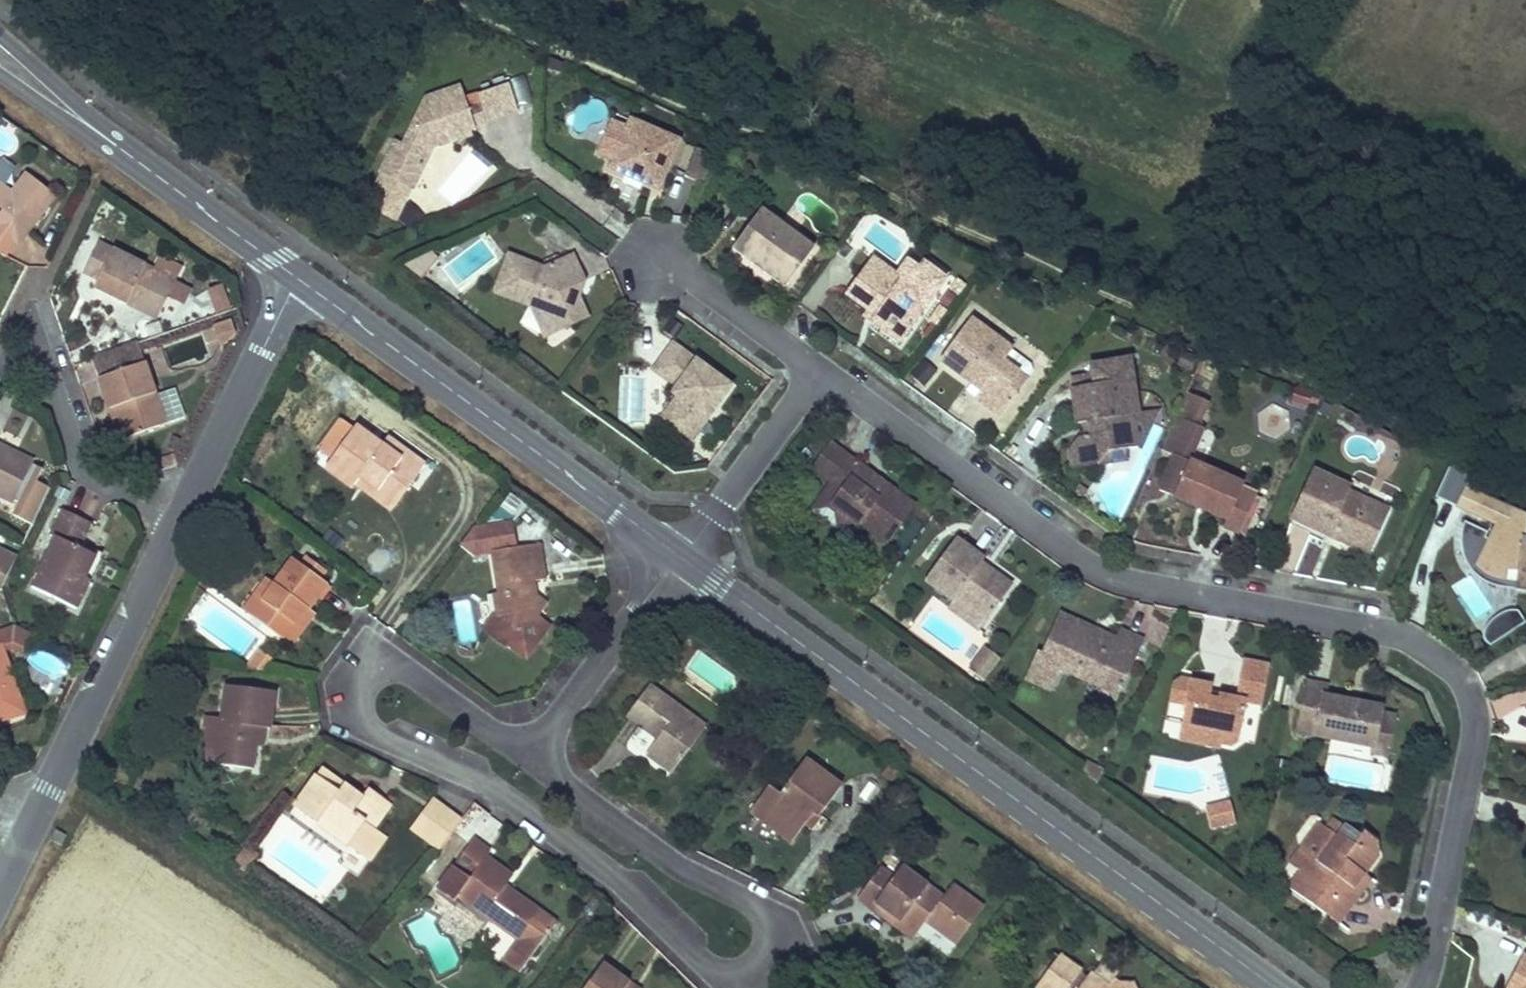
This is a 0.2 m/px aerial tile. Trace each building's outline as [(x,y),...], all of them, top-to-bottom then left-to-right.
[(523,113),(512,87),(484,98),(495,124),(523,113)] [(477,127),(465,90),(426,103),(404,149),(397,145),(382,178),(415,192),(435,148),(439,140),(477,127)] [(682,140),(633,121),(628,134),(618,159),(614,170),(663,189),(682,140)] [(479,134),(477,127),(439,140),(435,148),(479,134)] [(603,153),(618,159),(628,134),(613,128),(603,153)] [(688,178),(704,185),(716,157),(700,150),(688,178)] [(58,199),(29,176),(12,198),(0,189),(0,262),(2,264),(16,247),(18,249),(58,199)] [(821,241),(768,204),(737,249),(790,286),(821,241)] [(177,283),(99,241),(83,270),(99,278),(93,289),(126,306),(131,296),(161,313),(177,283)] [(552,268),(511,254),(497,292),(531,303),(536,316),(570,328),(592,318),(579,291),(592,284),(580,256),(552,268)] [(922,270),(912,262),(902,275),(877,256),(850,289),(881,312),(875,320),(901,341),(944,287),(922,270)] [(949,280),(928,263),(922,270),(944,287),(949,280)] [(222,292),(204,298),(210,317),(228,311),(222,292)] [(156,323),(161,313),(131,296),(126,306),(156,323)] [(545,340),(570,328),(536,316),(545,340)] [(1040,369),(972,320),(942,362),(984,391),(978,399),(1005,418),(1040,369)] [(734,387),(675,344),(655,373),(682,392),(660,422),(692,446),(734,387)] [(1097,385),(1076,388),(1085,437),(1074,452),(1094,467),(1097,462),(1103,466),(1110,453),(1132,449),(1143,447),(1150,436),(1146,412),(1143,413),(1133,359),(1094,366),(1097,385)] [(156,398),(145,364),(97,381),(111,422),(119,420),(126,440),(166,427),(156,398)] [(156,398),(166,427),(184,421),(174,392),(156,398)] [(1150,436),(1163,409),(1146,412),(1150,436)] [(331,457),(352,428),(336,417),(316,446),(331,457)] [(394,508),(425,465),(383,436),(376,445),(352,428),(331,457),(320,473),(349,493),(352,489),(357,482),(394,508)] [(890,484),(834,443),(815,469),(833,482),(847,493),(834,511),(848,522),(857,528),(862,522),(889,542),(914,508),(887,488),(890,484)] [(1134,460),(1132,449),(1110,453),(1103,466),(1134,460)] [(1094,467),(1074,452),(1077,471),(1094,467)] [(0,455),(0,508),(7,511),(28,468),(0,455)] [(1246,492),(1249,485),(1197,464),(1182,500),(1233,520),(1230,528),(1248,535),(1263,499),(1246,492)] [(1351,485),(1318,469),(1296,518),(1326,533),(1330,525),(1370,544),(1387,508),(1348,489),(1351,485)] [(389,516),(394,508),(357,482),(352,489),(389,516)] [(837,528),(848,522),(834,511),(847,493),(833,482),(813,510),(837,528)] [(1490,499),(1469,489),(1461,508),(1482,518),(1490,499)] [(509,490),(500,505),(516,515),(525,500),(509,490)] [(1517,512),(1490,499),(1482,518),(1499,526),(1502,521),(1513,522),(1517,512)] [(1468,520),(1466,525),(1465,530),(1463,539),(1463,548),(1477,556),(1480,551),(1484,554),(1477,566),(1478,566),(1480,568),(1484,570),(1488,572),(1492,574),(1496,576),(1500,577),(1504,578),(1507,579),(1508,568),(1522,569),(1520,589),(1525,589),(1525,516),(1517,512),(1513,522),(1502,521),(1499,526),(1494,535),(1468,520)] [(43,545),(50,548),(27,596),(72,618),(85,590),(80,587),(90,565),(73,557),(86,529),(57,515),(43,545)] [(476,524),(466,538),(481,548),(490,547),(515,545),(513,521),(476,524)] [(1366,552),(1370,544),(1330,525),(1326,533),(1366,552)] [(983,557),(956,538),(928,577),(956,596),(959,591),(992,615),(1013,586),(980,562),(983,557)] [(489,597),(492,615),(477,636),(497,651),(499,649),(522,665),(545,631),(527,617),(539,602),(525,591),(526,580),(541,578),(539,543),(515,545),(490,547),(495,587),(489,597)] [(10,568),(0,563),(0,588),(10,568)] [(274,589),(256,615),(286,636),(308,605),(312,607),(324,589),(290,566),(274,589)] [(1507,587),(1520,589),(1522,569),(1508,568),(1507,579),(1504,578),(1500,577),(1496,576),(1492,574),(1488,572),(1484,570),(1480,568),(1478,566),(1477,566),(1474,572),(1476,574),(1480,577),(1486,580),(1491,583),(1497,585),(1501,586),(1507,587)] [(247,609),(256,615),(274,589),(265,582),(247,609)] [(985,625),(992,615),(959,591),(956,596),(952,602),(985,625)] [(458,644),(475,642),(470,600),(453,602),(458,644)] [(319,612),(312,607),(308,605),(286,636),(297,644),(319,612)] [(1118,638),(1062,616),(1047,653),(1041,651),(1029,680),(1058,691),(1065,671),(1083,678),(1086,670),(1126,685),(1145,638),(1122,629),(1118,638)] [(15,655),(27,661),(32,649),(5,636),(0,638),(0,661),(15,655)] [(274,651),(264,644),(254,659),(264,665),(274,651)] [(967,670),(984,679),(998,653),(981,644),(967,670)] [(1,665),(15,660),(25,665),(27,661),(15,655),(0,661),(0,662),(1,665)] [(1184,703),(1182,729),(1229,734),(1228,741),(1237,742),(1246,737),(1250,694),(1268,696),(1272,660),(1243,657),(1240,693),(1216,691),(1217,681),(1189,677),(1175,687),(1174,702),(1184,703)] [(22,726),(1,665),(0,662),(0,734),(22,726)] [(1123,693),(1126,685),(1086,670),(1083,678),(1123,693)] [(1330,683),(1309,680),(1299,736),(1379,746),(1383,713),(1385,701),(1329,693),(1330,683)] [(223,720),(215,768),(252,774),(259,731),(271,733),(276,695),(228,688),(223,720)] [(701,732),(644,688),(624,715),(657,741),(645,756),(668,774),(701,732)] [(1399,715),(1383,713),(1379,746),(1377,755),(1394,757),(1399,715)] [(206,767),(215,768),(223,720),(213,719),(206,767)] [(1229,734),(1182,729),(1180,742),(1228,747),(1228,741),(1229,734)] [(1104,785),(1109,773),(1087,757),(1079,767),(1104,785)] [(801,759),(773,798),(765,792),(753,809),(781,830),(775,838),(789,848),(803,830),(807,833),(841,788),(801,759)] [(291,808),(344,846),(359,825),(369,832),(388,806),(364,789),(357,798),(318,770),(291,808)] [(431,794),(409,827),(438,847),(461,814),(431,794)] [(1240,822),(1236,802),(1210,808),(1215,827),(1240,822)] [(781,830),(753,809),(747,817),(775,838),(781,830)] [(1341,834),(1322,821),(1295,863),(1303,868),(1291,886),(1333,912),(1344,894),(1351,899),(1369,871),(1382,849),(1384,836),(1366,825),(1362,833),(1359,831),(1348,824),(1341,834)] [(470,840),(438,884),(519,944),(534,955),(555,926),(502,887),(508,878),(484,860),(488,854),(470,840)] [(877,870),(855,900),(910,941),(941,899),(898,868),(889,880),(877,870)] [(1344,894),(1333,912),(1350,923),(1379,877),(1369,871),(1351,899),(1344,894)] [(534,955),(519,944),(504,965),(519,976),(534,955)] [(1394,960),(1388,951),(1374,959),(1380,968),(1394,960)] [(1131,981),(1119,987),(1117,980),(1121,974),(1102,961),(1089,980),(1056,956),(1033,987),(1062,987),(1063,987),(1134,987),(1131,981)] [(598,968),(584,987),(622,987),(624,986),(598,968)] [(1509,987),(1525,987),(1525,975),(1519,971),(1509,987)]
